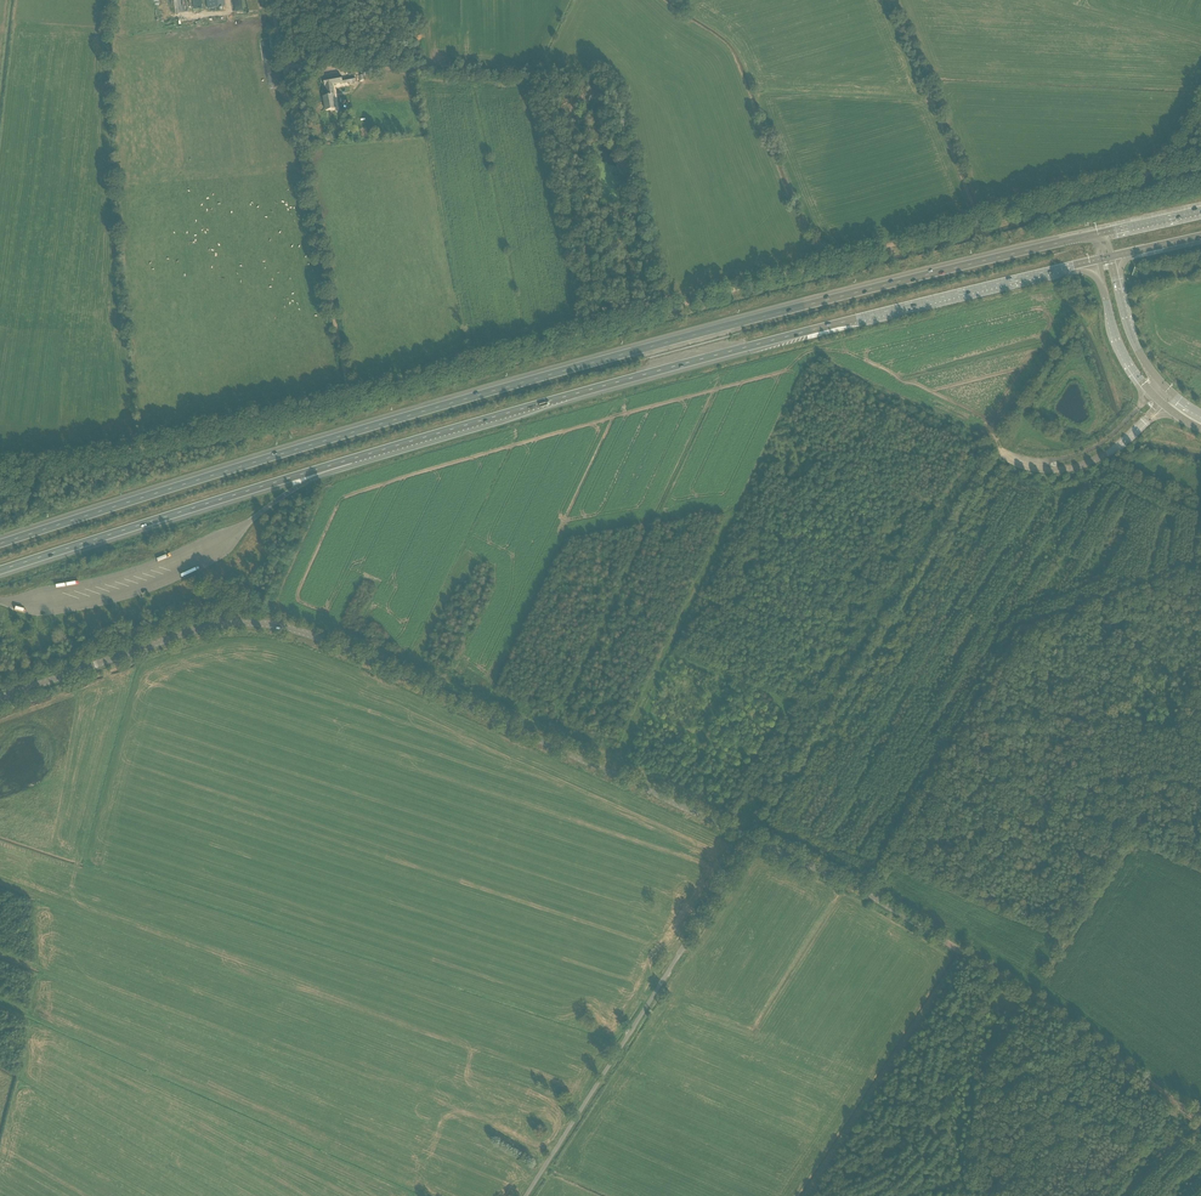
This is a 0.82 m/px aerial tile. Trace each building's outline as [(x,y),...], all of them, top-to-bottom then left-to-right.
[(207,9),(225,6),(224,0),(206,0),(207,9)] [(332,77),(323,79),(324,86),(325,86),(326,93),(327,96),(323,97),(326,111),(335,109),(334,99),(335,99),(334,95),(333,95),(331,86),(332,85),(333,85),(342,83),(342,81),(341,76),(332,77)] [(218,549),(211,554),(213,557),(220,552),(218,549)]
